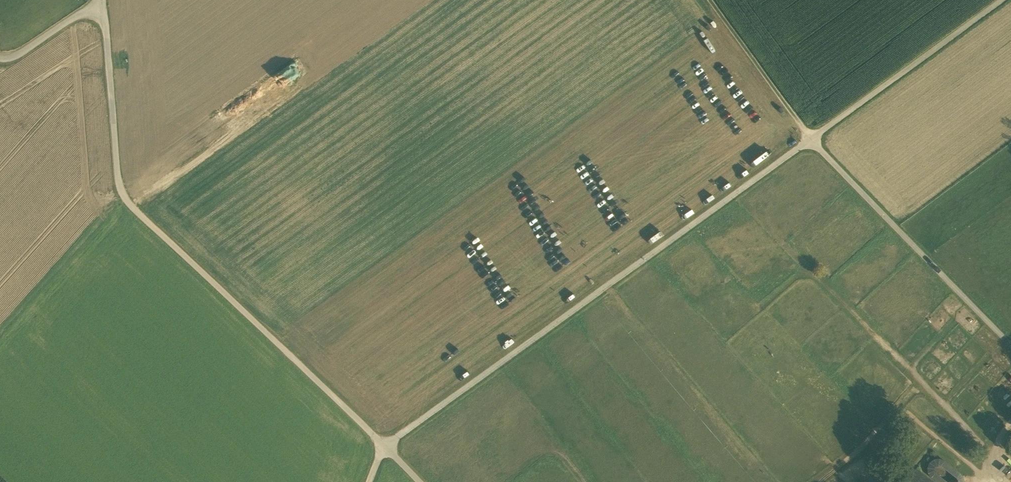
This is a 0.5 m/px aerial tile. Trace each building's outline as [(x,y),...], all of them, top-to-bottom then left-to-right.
[(995,387),(1010,407),(1010,374),(995,387)] [(940,466),(944,462),(939,459),(934,460),(930,463),(928,468),(928,473),(932,477),(935,473),(933,469),(936,465),(940,466)] [(963,478),(960,474),(944,462),(940,466),(957,479),(958,481),(963,481),(963,478)] [(916,469),(906,481),(933,481),(916,469)] [(932,477),(937,481),(947,481),(935,473),(932,477)]
